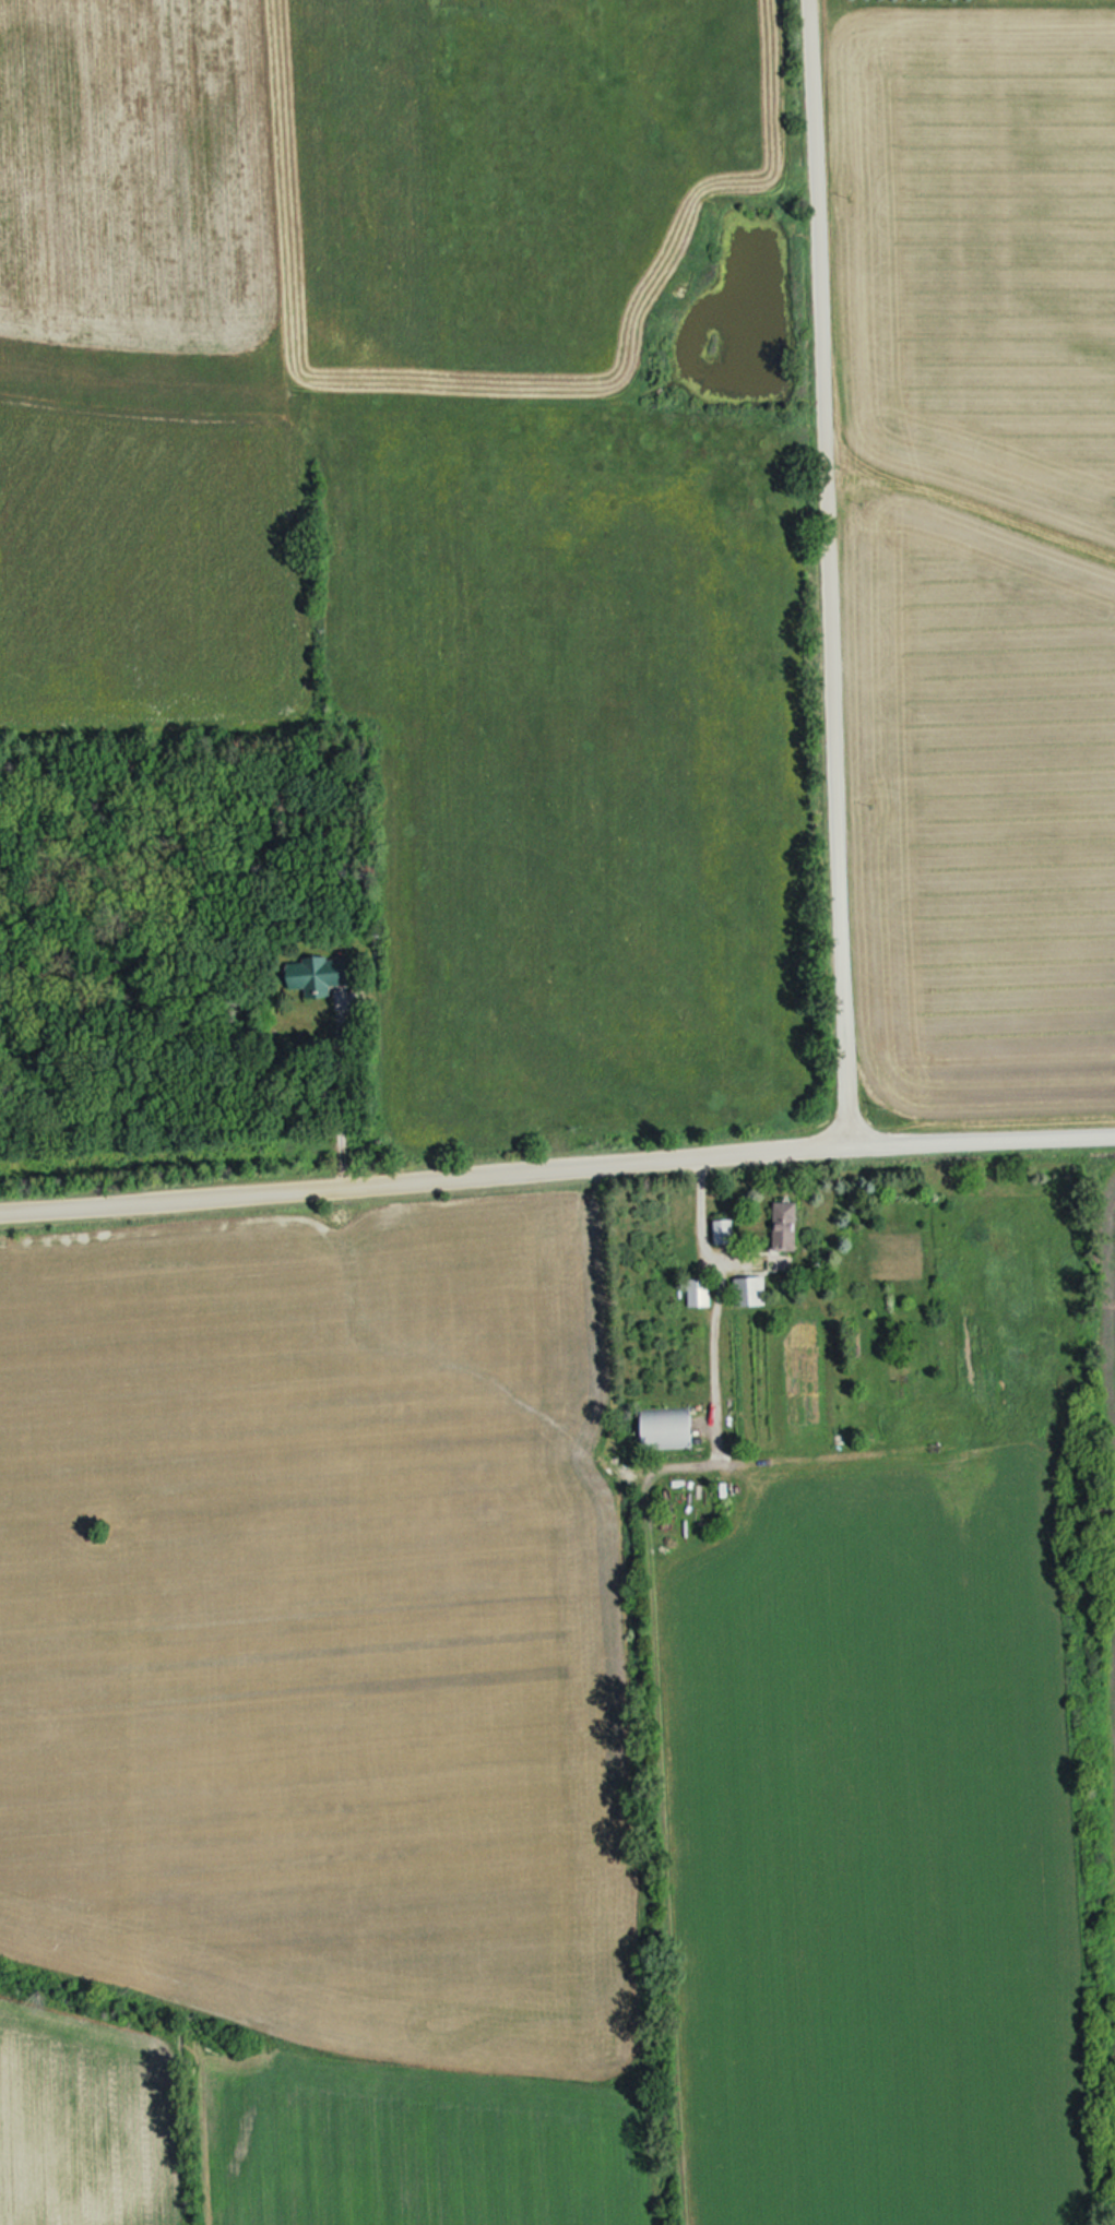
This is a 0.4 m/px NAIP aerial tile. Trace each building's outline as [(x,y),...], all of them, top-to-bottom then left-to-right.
[(287,959),(288,995),(330,993),(330,984),(351,983),(350,957),(287,959)] [(797,1202),(773,1202),(773,1250),(797,1250),(797,1202)] [(713,1244),(733,1244),(733,1220),(713,1220),(713,1244)] [(765,1307),(765,1271),(734,1271),(734,1307),(765,1307)] [(688,1307),(710,1307),(710,1278),(688,1278),(688,1307)] [(643,1408),(643,1448),(692,1448),(692,1408),(643,1408)]
